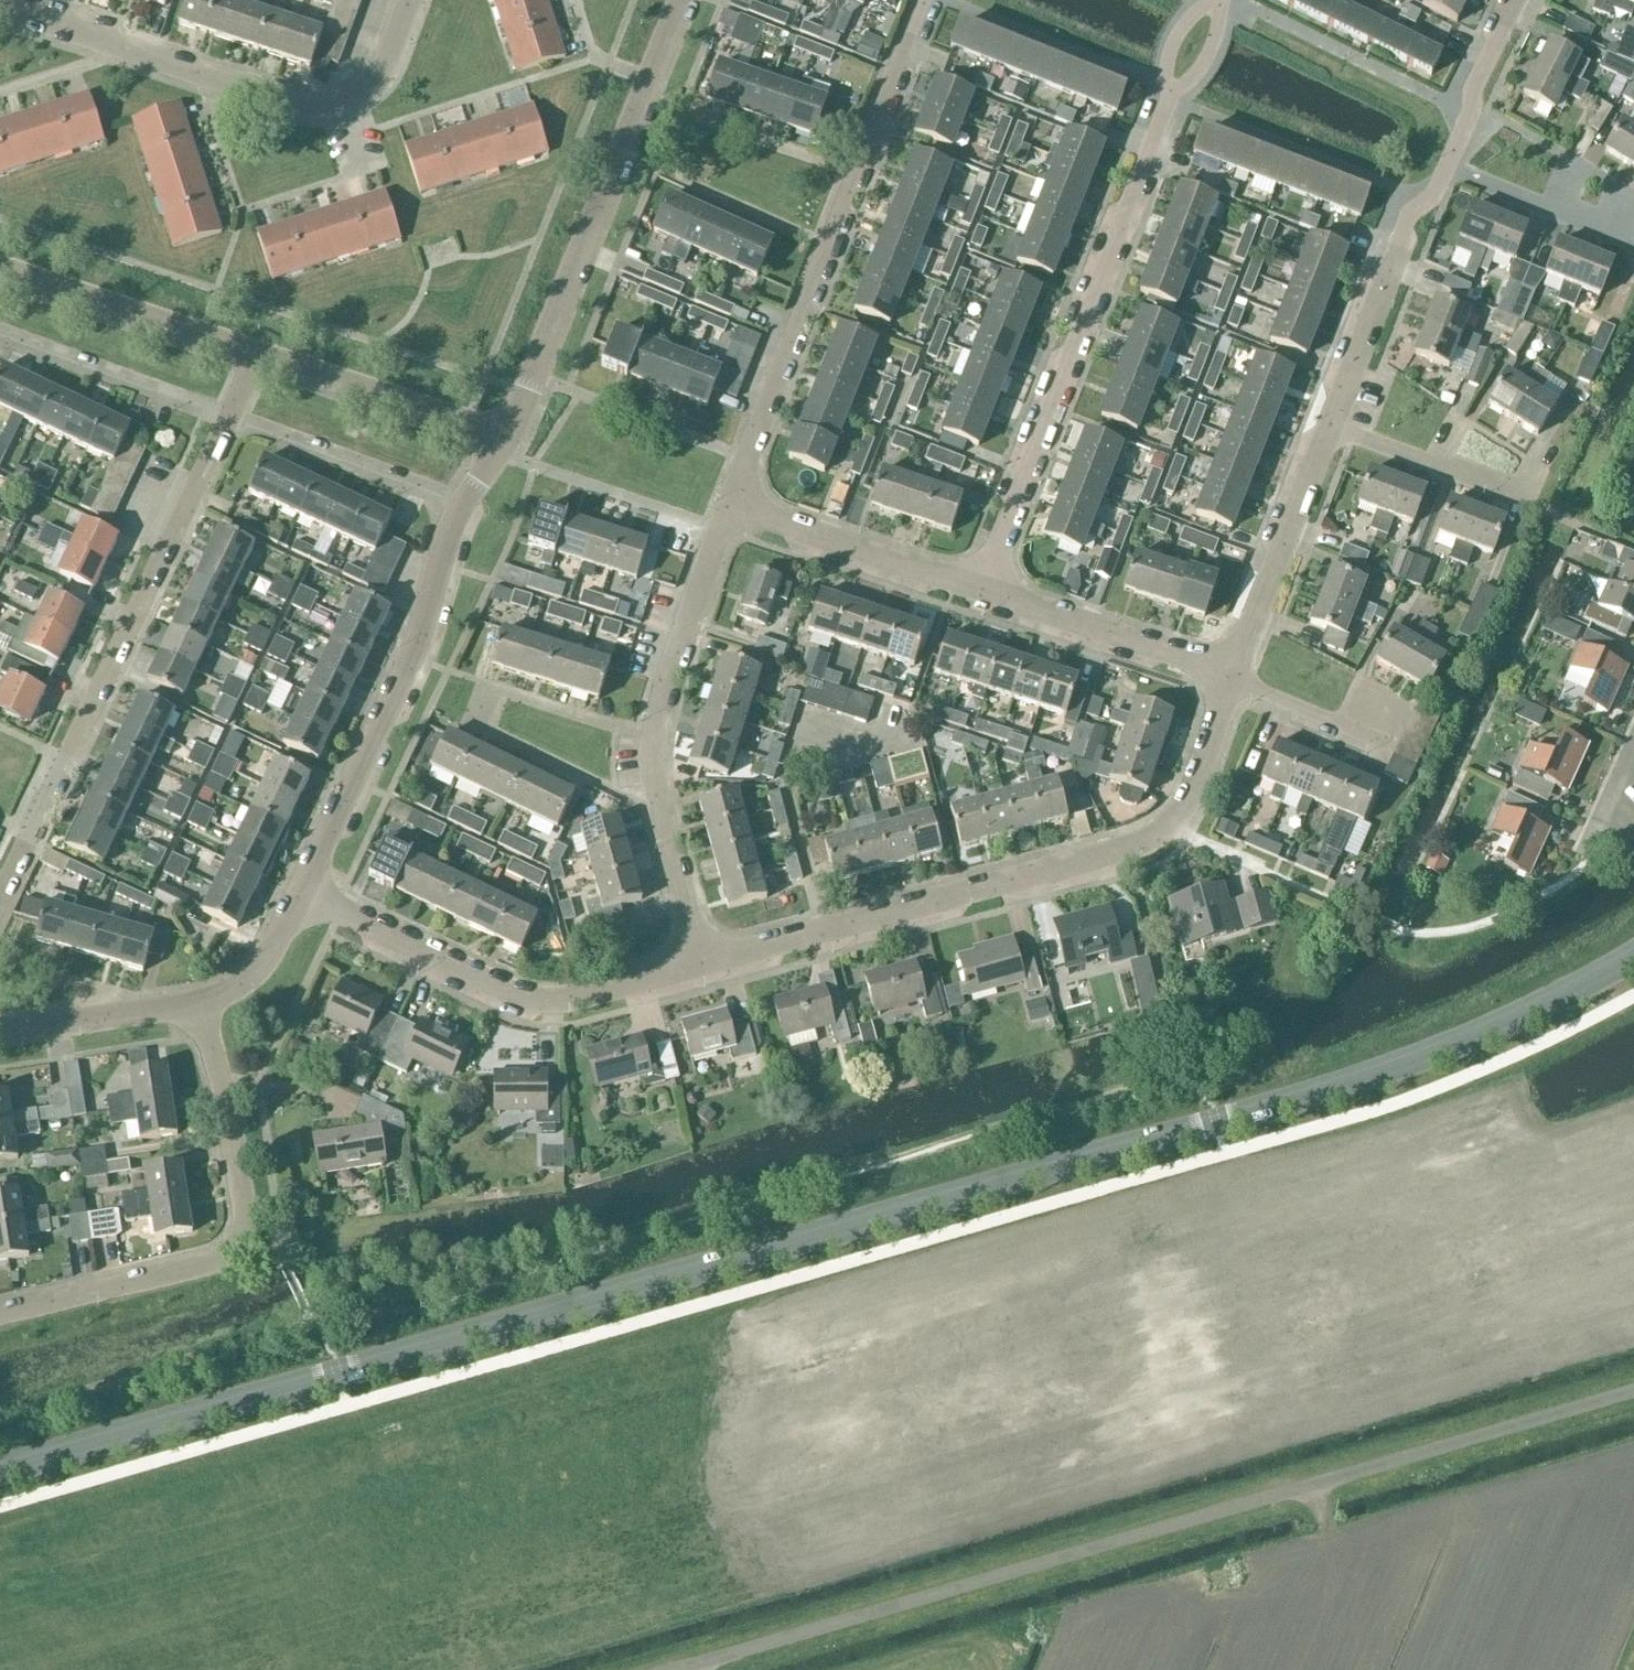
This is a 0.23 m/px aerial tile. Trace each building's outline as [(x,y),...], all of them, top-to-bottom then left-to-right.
[(216,0),(187,0),(179,25),(205,34),(216,0)] [(231,43),(243,6),(224,0),(216,0),(205,34),(231,43)] [(357,16),(361,3),(353,0),(335,0),(332,7),(357,16)] [(526,0),(494,0),(497,9),(526,0)] [(555,26),(546,0),(526,0),(497,9),(507,41),(555,26)] [(1310,17),(1319,0),(1275,0),(1310,17)] [(1327,0),(1319,0),(1310,17),(1351,37),(1361,16),(1327,0)] [(1422,6),(1457,23),(1468,0),(1425,0),(1422,6)] [(1607,0),(1596,0),(1592,11),(1601,15),(1607,0)] [(1601,15),(1609,18),(1616,0),(1633,7),(1633,0),(1607,0),(1601,15)] [(767,20),(770,10),(752,3),(748,12),(767,20)] [(231,43),(258,51),(270,15),(243,6),(231,43)] [(1413,10),(1405,6),(1399,18),(1407,22),(1413,10)] [(328,19),(352,28),(357,16),(332,7),(328,19)] [(770,10),(767,20),(785,27),(789,17),(770,10)] [(1421,13),(1413,10),(1407,22),(1415,25),(1421,13)] [(258,51),(284,60),(296,24),(270,15),(258,51)] [(764,26),(739,16),(730,41),(744,47),(735,71),(719,65),(707,101),(733,110),(746,74),(747,75),(760,36),(764,26)] [(1401,36),(1361,16),(1351,37),(1391,57),(1401,36)] [(1594,28),(1569,16),(1562,31),(1587,43),(1594,28)] [(323,31),(348,41),(352,28),(328,19),(323,31)] [(818,40),(822,30),(803,23),(799,33),(818,40)] [(314,57),(319,44),(323,33),(296,24),(284,60),(311,69),(314,57)] [(555,26),(507,41),(517,73),(565,58),(555,26)] [(764,26),(761,34),(760,36),(779,43),(783,33),(764,26)] [(1001,43),(959,26),(951,47),(992,64),(1001,43)] [(1627,29),(1616,58),(1630,63),(1633,52),(1633,32),(1627,29)] [(840,38),(822,30),(818,40),(836,47),(840,38)] [(319,44),(343,53),(348,41),(323,31),(323,33),(319,44)] [(875,57),(881,37),(860,31),(854,51),(875,57)] [(1441,56),(1401,36),(1391,57),(1431,76),(1441,56)] [(793,49),(812,56),(815,46),(797,39),(793,49)] [(1042,59),(1001,43),(992,64),(1033,80),(1042,59)] [(339,66),(343,53),(319,44),(314,57),(339,66)] [(1536,70),(1584,95),(1589,86),(1571,76),(1579,59),(1549,44),(1536,70)] [(834,53),(815,46),(812,56),(830,63),(834,53)] [(1633,74),(1633,67),(1606,55),(1599,69),(1630,83),(1633,74)] [(1083,76),(1042,59),(1033,80),(1075,97),(1083,76)] [(1584,95),(1536,70),(1523,96),(1553,111),(1562,93),(1580,102),(1584,95)] [(760,119),(772,83),(747,75),(746,74),(733,110),(760,119)] [(986,78),(978,75),(973,87),(981,90),(986,78)] [(1125,92),(1083,76),(1075,97),(1116,114),(1125,92)] [(1633,106),(1633,77),(1621,98),(1633,106)] [(994,81),(986,78),(981,90),(989,94),(994,81)] [(787,128),(799,92),(772,83),(760,119),(787,128)] [(936,83),(926,109),(962,123),(972,97),(936,83)] [(1008,97),(1019,101),(1024,87),(1013,83),(1008,97)] [(799,92),(787,128),(813,137),(826,101),(799,92)] [(89,94),(57,104),(72,152),(104,142),(89,94)] [(1603,104),(1600,102),(1585,126),(1597,134),(1612,110),(1603,104)] [(57,104),(25,114),(40,162),(72,152),(57,104)] [(143,153),(190,138),(179,105),(133,121),(143,153)] [(501,117),(516,164),(548,154),(533,106),(501,117)] [(1068,111),(1060,107),(1055,120),(1063,123),(1068,111)] [(951,149),(962,123),(926,109),(916,135),(951,149)] [(1076,114),(1068,111),(1063,123),(1071,127),(1076,114)] [(0,122),(0,147),(8,173),(40,162),(25,114),(0,122)] [(469,127),(484,174),(516,164),(501,117),(469,127)] [(995,134),(1005,138),(1011,120),(1001,117),(995,134)] [(1633,160),(1633,129),(1623,122),(1605,152),(1630,167),(1633,160)] [(1011,141),(1021,145),(1028,127),(1017,124),(1011,141)] [(437,137),(452,185),(484,174),(469,127),(437,137)] [(1093,173),(1103,147),(1068,133),(1062,147),(1054,144),(1049,156),(1093,173)] [(1243,149),(1202,133),(1193,154),(1235,170),(1243,149)] [(1005,138),(995,134),(988,152),(998,156),(1005,138)] [(452,185),(437,137),(405,147),(420,195),(452,185)] [(190,138),(143,153),(153,185),(200,170),(190,138)] [(1021,145),(1011,141),(1004,158),(1014,162),(1021,145)] [(8,173),(0,147),(0,175),(8,173)] [(1285,165),(1243,149),(1235,170),(1277,186),(1285,165)] [(905,181),(941,195),(951,169),(915,155),(905,181)] [(1093,173),(1049,156),(1045,167),(1053,170),(1047,185),(1083,199),(1093,173)] [(1326,181),(1285,165),(1277,186),(1318,202),(1326,181)] [(200,170),(153,185),(163,217),(211,202),(200,170)] [(991,192),(1001,196),(1008,179),(998,175),(991,192)] [(895,207),(931,221),(941,195),(905,181),(895,207)] [(1229,184),(1221,181),(1216,194),(1225,197),(1229,184)] [(1368,197),(1326,181),(1318,202),(1360,218),(1368,197)] [(1238,188),(1229,184),(1225,197),(1233,200),(1238,188)] [(1072,225),(1083,199),(1047,185),(1037,211),(1072,225)] [(975,186),(967,205),(977,209),(984,190),(975,186)] [(1206,228),(1216,202),(1180,188),(1170,215),(1206,228)] [(353,203),(368,250),(400,240),(385,192),(353,203)] [(1001,196),(991,192),(984,210),(994,214),(1001,196)] [(679,243),(695,209),(669,197),(654,232),(679,243)] [(211,202),(163,217),(174,249),(221,233),(211,202)] [(221,222),(231,218),(226,202),(215,206),(221,222)] [(321,213),(336,260),(368,250),(353,203),(321,213)] [(967,205),(960,224),(970,228),(977,209),(967,205)] [(1478,269),(1499,217),(1473,206),(1459,240),(1460,240),(1456,250),(1471,256),(1462,276),(1473,281),(1478,269)] [(885,233),(920,247),(931,221),(895,207),(885,233)] [(705,255),(721,220),(695,209),(679,243),(705,255)] [(1062,251),(1072,225),(1037,211),(1027,237),(1062,251)] [(289,223),(304,271),(336,260),(321,213),(289,223)] [(1312,217),(1304,213),(1299,226),(1307,229),(1312,217)] [(1196,254),(1206,228),(1170,215),(1160,241),(1196,254)] [(1320,220),(1312,217),(1307,229),(1315,232),(1320,220)] [(1499,217),(1478,269),(1487,273),(1495,255),(1513,262),(1527,228),(1499,217)] [(731,266),(746,232),(721,220),(705,255),(731,266)] [(1277,225),(1267,221),(1261,239),(1271,242),(1277,225)] [(304,271),(289,223),(257,233),(272,281),(304,271)] [(1240,242),(1251,246),(1257,228),(1247,224),(1240,242)] [(987,232),(977,228),(970,245),(981,249),(987,232)] [(746,232),(731,266),(756,277),(772,243),(746,232)] [(885,233),(874,259),(910,273),(920,247),(885,233)] [(1052,277),(1062,251),(1027,237),(1017,263),(1052,277)] [(947,257),(957,261),(964,242),(954,238),(947,257)] [(1311,239),(1300,265),(1336,278),(1346,252),(1311,239)] [(1185,281),(1196,254),(1160,241),(1150,267),(1185,281)] [(1566,306),(1586,252),(1559,241),(1545,276),(1564,283),(1556,302),(1566,306)] [(1251,246),(1240,242),(1234,259),(1244,263),(1251,246)] [(1586,252),(1566,306),(1574,309),(1581,290),(1599,298),(1613,263),(1586,252)] [(1247,273),(1257,277),(1264,260),(1254,256),(1247,273)] [(957,261),(947,257),(939,275),(950,279),(957,261)] [(975,260),(967,257),(962,270),(970,274),(975,260)] [(864,285),(900,299),(910,273),(874,259),(864,285)] [(1300,265),(1290,291),(1326,304),(1336,278),(1300,265)] [(1185,281),(1150,267),(1140,293),(1175,307),(1185,281)] [(954,287),(963,291),(970,274),(962,270),(960,270),(954,287)] [(661,289),(665,279),(647,271),(643,281),(661,289)] [(1257,277),(1247,273),(1241,290),(1251,294),(1257,277)] [(1220,293),(1231,297),(1237,280),(1227,276),(1220,293)] [(994,303),(1029,317),(1039,291),(1004,277),(994,303)] [(1466,299),(1471,287),(1446,277),(1441,289),(1466,299)] [(684,287),(665,279),(661,289),(679,297),(684,287)] [(1509,318),(1522,287),(1508,282),(1496,312),(1509,318)] [(890,325),(900,299),(864,285),(854,311),(890,325)] [(655,305),(659,295),(640,287),(636,297),(655,305)] [(963,291),(954,287),(947,305),(957,308),(963,291)] [(1535,293),(1522,287),(1509,318),(1519,322),(1521,323),(1523,323),(1535,293)] [(927,308),(937,312),(944,294),(934,290),(927,308)] [(1290,291),(1280,317),(1316,330),(1326,304),(1290,291)] [(712,310),(716,300),(698,293),(694,303),(712,310)] [(1231,297),(1220,293),(1214,310),(1224,314),(1231,297)] [(677,302),(659,295),(655,305),(673,312),(677,302)] [(734,308),(716,300),(712,310),(730,318),(734,308)] [(1425,328),(1477,349),(1481,339),(1463,332),(1469,314),(1435,301),(1425,328)] [(1029,317),(994,303),(984,329),(1019,343),(1029,317)] [(705,326),(709,316),(691,308),(687,318),(705,326)] [(937,312),(927,308),(919,326),(930,330),(937,312)] [(1244,312),(1233,308),(1227,326),(1237,330),(1244,312)] [(1514,333),(1519,322),(1509,318),(1496,312),(1494,311),(1489,323),(1514,333)] [(1131,339),(1167,353),(1177,327),(1142,313),(1131,339)] [(728,324),(709,316),(705,326),(724,334),(728,324)] [(1316,330),(1280,317),(1270,343),(1305,357),(1316,330)] [(933,339),(943,343),(950,326),(940,322),(933,339)] [(1504,350),(1516,358),(1534,327),(1523,323),(1521,323),(1504,350)] [(1590,351),(1603,357),(1615,329),(1601,324),(1590,351)] [(733,340),(756,350),(761,337),(737,328),(733,340)] [(1477,349),(1425,328),(1414,355),(1449,368),(1456,349),(1474,357),(1477,349)] [(830,355),(865,369),(875,343),(840,329),(830,355)] [(1019,343),(984,329),(973,355),(1009,369),(1019,343)] [(628,377),(642,341),(615,331),(601,367),(628,377)] [(1549,335),(1546,341),(1548,347),(1554,350),(1559,340),(1549,335)] [(943,343),(933,339),(927,356),(937,360),(943,343)] [(1157,379),(1167,353),(1131,339),(1121,366),(1157,379)] [(728,353),(751,362),(756,350),(733,340),(728,353)] [(654,387),(668,352),(642,341),(628,377),(654,387)] [(1193,363),(1203,367),(1210,350),(1200,346),(1193,363)] [(1493,356),(1478,350),(1466,383),(1480,389),(1493,356)] [(680,397),(694,362),(668,352),(654,387),(680,397)] [(723,365),(747,374),(751,362),(728,353),(723,365)] [(1209,371),(1220,375),(1226,358),(1216,354),(1209,371)] [(865,369),(830,355),(819,381),(855,395),(865,369)] [(918,359),(908,355),(901,373),(911,377),(918,359)] [(1009,369),(973,355),(963,381),(998,395),(1009,369)] [(1247,385),(1282,398),(1292,372),(1257,359),(1247,385)] [(713,390),(718,377),(720,372),(694,362),(680,397),(706,408),(713,390)] [(1203,367),(1193,363),(1186,380),(1197,384),(1203,367)] [(720,372),(718,377),(742,387),(747,374),(723,365),(720,372)] [(1146,405),(1157,379),(1121,366),(1111,392),(1146,405)] [(1488,405),(1512,420),(1542,372),(1534,367),(1523,384),(1507,374),(1488,405)] [(29,380),(3,368),(0,375),(0,409),(12,415),(29,380)] [(1220,375),(1209,371),(1203,388),(1213,392),(1220,375)] [(1366,383),(1383,385),(1384,373),(1368,371),(1366,383)] [(1542,372),(1512,420),(1537,436),(1557,404),(1540,394),(1550,377),(1542,372)] [(913,390),(923,394),(930,377),(919,373),(913,390)] [(742,387),(718,377),(713,390),(737,399),(742,387)] [(38,427),(54,392),(29,380),(12,415),(38,427)] [(855,395),(819,381),(809,407),(844,421),(855,395)] [(998,395),(963,381),(953,407),(988,421),(998,395)] [(877,403),(887,407),(894,389),(884,385),(877,403)] [(1247,385),(1237,411),(1272,425),(1282,398),(1247,385)] [(1450,414),(1458,418),(1469,393),(1460,389),(1450,414)] [(923,394),(913,390),(906,407),(917,411),(923,394)] [(63,439),(79,404),(54,392),(38,427),(63,439)] [(1136,432),(1146,405),(1111,392),(1101,418),(1136,432)] [(1173,415),(1183,419),(1190,402),(1179,398),(1173,415)] [(887,407),(877,403),(870,422),(880,425),(887,407)] [(88,451),(105,416),(79,404),(63,439),(88,451)] [(1189,422),(1199,426),(1206,409),(1195,405),(1189,422)] [(844,421),(809,407),(799,433),(834,447),(844,421)] [(988,421),(953,407),(943,433),(978,447),(988,421)] [(1237,411),(1226,437),(1262,451),(1272,425),(1237,411)] [(1183,419),(1173,415),(1166,433),(1176,437),(1183,419)] [(114,463),(119,452),(124,440),(130,428),(105,416),(88,451),(114,463)] [(1199,426),(1189,422),(1182,439),(1192,444),(1199,426)] [(834,447),(799,433),(788,459),(824,473),(834,447)] [(908,453),(913,440),(896,433),(890,446),(908,453)] [(1086,433),(1076,459),(1111,473),(1122,447),(1086,433)] [(942,435),(938,444),(963,454),(966,444),(942,435)] [(857,455),(867,459),(874,441),(864,437),(857,455)] [(1226,437),(1216,463),(1252,477),(1262,451),(1226,437)] [(124,440),(119,452),(140,462),(146,450),(124,440)] [(942,467),(947,453),(930,447),(925,460),(942,467)] [(114,463),(113,464),(134,474),(140,462),(119,452),(114,463)] [(947,453),(942,467),(959,474),(965,460),(947,453)] [(1158,454),(1154,466),(1164,470),(1168,458),(1158,454)] [(860,477),(867,459),(857,455),(850,474),(860,477)] [(1169,474),(1179,478),(1186,461),(1176,457),(1169,474)] [(273,506),(290,471),(265,459),(248,494),(273,506)] [(1101,499),(1111,473),(1076,459),(1066,485),(1101,499)] [(1206,489),(1241,503),(1252,477),(1216,463),(1206,489)] [(113,464),(107,476),(129,486),(134,474),(113,464)] [(30,483),(39,488),(48,469),(38,465),(30,483)] [(48,469),(39,488),(49,492),(57,474),(48,469)] [(1145,486),(1156,490),(1162,473),(1152,469),(1145,486)] [(1369,530),(1378,534),(1398,481),(1371,470),(1358,505),(1376,512),(1369,530)] [(273,506),(298,518),(315,483),(290,471),(273,506)] [(897,516),(909,480),(882,471),(870,507),(897,516)] [(1179,478),(1169,474),(1162,492),(1172,496),(1179,478)] [(102,488),(123,498),(129,486),(107,476),(102,488)] [(924,525),(936,489),(909,480),(897,516),(924,525)] [(1398,481),(1378,534),(1387,537),(1394,518),(1412,525),(1425,491),(1398,481)] [(323,530),(340,495),(315,483),(298,518),(323,530)] [(1091,525),(1101,499),(1066,485),(1055,511),(1091,525)] [(1156,490),(1145,486),(1139,503),(1149,507),(1156,490)] [(99,493),(96,500),(117,510),(123,498),(102,488),(99,493)] [(80,507),(90,512),(96,500),(99,493),(89,489),(80,507)] [(962,497),(936,489),(924,525),(950,534),(962,497)] [(1231,529),(1241,503),(1206,489),(1196,515),(1199,516),(1195,527),(1218,535),(1221,525),(1231,529)] [(349,542),(365,506),(340,495),(323,530),(349,542)] [(90,512),(112,522),(117,510),(96,500),(90,512)] [(1449,560),(1457,563),(1478,511),(1451,500),(1438,535),(1456,542),(1449,560)] [(384,535),(391,519),(365,506),(349,542),(375,554),(378,548),(384,535)] [(529,547),(555,555),(567,519),(540,510),(529,547)] [(1091,525),(1055,511),(1045,537),(1081,551),(1091,525)] [(1478,511),(1457,563),(1467,567),(1474,548),(1492,555),(1505,521),(1478,511)] [(1133,520),(1122,517),(1110,551),(1120,555),(1133,520)] [(1170,523),(1153,517),(1148,530),(1165,536),(1170,523)] [(259,536),(264,526),(247,518),(242,528),(259,536)] [(567,519),(555,555),(582,564),(594,527),(567,519)] [(64,533),(60,543),(72,549),(105,565),(118,540),(84,524),(76,539),(64,533)] [(46,525),(42,534),(60,543),(64,533),(46,525)] [(264,526),(259,536),(277,545),(282,535),(264,526)] [(594,527),(582,564),(609,572),(620,536),(594,527)] [(1218,542),(1184,528),(1179,542),(1214,555),(1218,542)] [(208,555),(242,572),(254,546),(220,529),(208,555)] [(60,543),(42,534),(37,544),(55,552),(60,543)] [(406,546),(384,535),(378,548),(400,558),(406,546)] [(620,536),(609,572),(636,580),(647,544),(620,536)] [(1601,541),(1597,555),(1616,561),(1621,547),(1601,541)] [(309,560),(314,550),(296,542),(291,551),(309,560)] [(1369,555),(1344,545),(1339,558),(1364,568),(1369,555)] [(395,570),(400,558),(378,548),(375,554),(372,560),(395,570)] [(93,591),(105,565),(72,549),(59,575),(93,591)] [(1120,555),(1110,551),(1104,549),(1094,576),(1111,582),(1120,555)] [(314,550),(309,560),(327,568),(332,559),(314,550)] [(1633,597),(1633,555),(1623,551),(1617,565),(1624,569),(1615,588),(1633,597)] [(1404,582),(1413,557),(1399,552),(1391,577),(1404,582)] [(208,555),(196,580),(230,597),(242,572),(208,555)] [(1150,600),(1162,564),(1136,555),(1124,591),(1150,600)] [(1415,557),(1406,583),(1421,588),(1430,563),(1415,557)] [(389,582),(395,570),(372,560),(367,572),(389,582)] [(1150,600),(1177,609),(1189,573),(1162,564),(1150,600)] [(361,584),(365,575),(346,565),(342,575),(361,584)] [(1331,570),(1321,597),(1373,618),(1377,609),(1358,601),(1365,583),(1331,570)] [(383,594),(389,582),(367,572),(365,575),(361,584),(383,594)] [(780,581),(754,573),(744,603),(742,603),(737,617),(764,627),(767,619),(774,599),(786,603),(792,587),(780,582),(780,581)] [(1189,573),(1177,609),(1204,618),(1207,608),(1223,613),(1233,585),(1217,579),(1216,581),(1189,573)] [(276,575),(271,585),(290,594),(295,584),(276,575)] [(543,594),(548,580),(530,575),(526,589),(543,594)] [(184,605),(218,622),(230,597),(196,580),(184,605)] [(548,580),(543,594),(561,600),(566,586),(548,580)] [(37,591),(19,582),(14,593),(32,602),(37,591)] [(285,604),(290,594),(271,585),(266,595),(285,604)] [(1481,585),(1470,610),(1486,618),(1497,592),(1481,585)] [(1615,588),(1608,585),(1598,607),(1590,603),(1582,620),(1625,639),(1632,624),(1633,625),(1633,597),(1615,588)] [(300,587),(296,597),(314,605),(318,596),(300,587)] [(578,605),(596,611),(601,597),(582,591),(578,605)] [(532,597),(514,592),(510,605),(528,611),(532,597)] [(342,619),(378,636),(390,610),(354,593),(342,619)] [(808,632),(835,641),(848,603),(821,595),(808,632)] [(49,596),(37,622),(71,638),(83,612),(49,596)] [(309,615),(314,605),(296,597),(291,607),(309,615)] [(601,597),(596,611),(614,616),(619,602),(601,597)] [(1373,618),(1321,597),(1310,624),(1326,630),(1321,644),(1342,653),(1348,639),(1344,637),(1351,619),(1370,626),(1373,618)] [(564,622),(568,608),(550,603),(546,617),(564,622)] [(862,650),(874,612),(848,603),(835,641),(862,650)] [(184,605),(172,630),(206,647),(218,622),(184,605)] [(568,608),(564,622),(582,628),(586,614),(568,608)] [(1486,618),(1470,610),(1459,636),(1475,643),(1486,618)] [(862,650),(887,658),(899,621),(874,612),(862,650)] [(44,670),(49,659),(59,664),(71,638),(37,622),(25,616),(18,631),(0,622),(0,649),(44,670)] [(330,644),(366,661),(378,636),(342,619),(330,644)] [(622,625),(604,620),(600,633),(618,639),(622,625)] [(899,621),(887,658),(914,667),(926,629),(899,621)] [(1376,662),(1401,677),(1430,627),(1421,622),(1411,640),(1394,630),(1376,662)] [(252,625),(247,635),(266,644),(271,634),(252,625)] [(1437,632),(1430,627),(1401,677),(1426,691),(1445,659),(1427,649),(1437,632)] [(172,630),(160,655),(195,672),(206,647),(172,630)] [(491,667),(518,676),(529,639),(502,631),(491,667)] [(1606,715),(1627,668),(1615,663),(1622,647),(1587,631),(1569,671),(1592,681),(1582,704),(1606,715)] [(261,654),(266,644),(247,635),(243,645),(261,654)] [(935,674),(961,683),(974,645),(947,636),(935,674)] [(276,637),(272,647),(290,656),(295,646),(276,637)] [(786,647),(758,637),(754,651),(782,661),(786,647)] [(518,676),(544,684),(556,648),(529,639),(518,676)] [(318,669),(354,686),(366,661),(330,644),(318,669)] [(961,683),(987,691),(1000,654),(974,645),(961,683)] [(285,665),(290,656),(272,647),(267,657),(285,665)] [(544,684),(571,692),(583,656),(556,648),(544,684)] [(1013,700),(1025,662),(1000,654),(987,691),(1013,700)] [(195,672),(160,655),(148,681),(182,697),(195,672)] [(609,664),(583,656),(571,692),(598,701),(609,664)] [(31,722),(45,693),(36,688),(42,674),(8,657),(0,673),(10,678),(0,698),(0,708),(31,722)] [(723,660),(714,686),(752,698),(760,672),(723,660)] [(265,661),(260,672),(270,677),(275,666),(265,661)] [(1013,700),(1039,708),(1051,671),(1025,662),(1013,700)] [(822,682),(826,670),(810,665),(806,676),(822,682)] [(306,694),(342,711),(354,686),(318,669),(306,694)] [(826,670),(822,682),(838,687),(842,676),(826,670)] [(1051,671),(1039,708),(1066,717),(1068,709),(1078,680),(1051,671)] [(228,675),(224,685),(242,694),(246,684),(228,675)] [(876,693),(879,681),(862,676),(859,687),(876,693)] [(815,707),(823,683),(810,679),(802,703),(815,707)] [(879,681),(876,693),(893,698),(896,687),(879,681)] [(815,707),(828,712),(836,687),(823,683),(815,707)] [(237,704),(242,694),(224,685),(219,695),(237,704)] [(744,724),(752,698),(714,686),(706,712),(744,724)] [(252,687),(247,697),(265,706),(270,696),(252,687)] [(840,716),(848,691),(836,687),(828,712),(840,716)] [(783,708),(795,712),(800,694),(788,690),(783,708)] [(853,720),(861,695),(848,691),(840,716),(853,720)] [(294,720),(329,737),(342,711),(306,694),(294,720)] [(866,724),(874,699),(861,695),(853,720),(866,724)] [(128,722),(163,739),(175,713),(140,697),(128,722)] [(261,715),(265,706),(247,697),(243,707),(261,715)] [(1086,716),(1097,720),(1103,703),(1091,699),(1086,716)] [(1126,729),(1164,742),(1173,715),(1135,703),(1126,729)] [(947,723),(951,712),(934,706),(930,718),(947,723)] [(795,712),(783,708),(778,725),(789,728),(795,712)] [(1066,717),(1064,723),(1075,726),(1080,713),(1068,709),(1066,717)] [(744,724),(706,712),(698,738),(735,750),(744,724)] [(951,712),(947,723),(964,729),(968,718),(951,712)] [(282,745),(317,762),(329,737),(294,720),(282,745)] [(116,747),(151,764),(150,765),(162,771),(175,744),(163,739),(128,722),(116,747)] [(982,735),(999,741),(1003,729),(986,724),(982,735)] [(1083,725),(1077,742),(1089,746),(1094,729),(1083,725)] [(1020,735),(1003,729),(999,741),(1016,746),(1020,735)] [(1164,742),(1126,729),(1117,755),(1156,768),(1164,742)] [(1405,732),(1399,744),(1422,755),(1427,743),(1405,732)] [(950,744),(967,750),(971,739),(954,733),(950,744)] [(457,780),(473,746),(448,734),(431,767),(457,780)] [(1567,792),(1588,745),(1563,734),(1553,757),(1530,747),(1513,786),(1548,802),(1554,787),(1567,792)] [(735,750),(698,738),(689,765),(727,777),(735,750)] [(988,744),(971,739),(967,750),(984,756),(988,744)] [(1029,750),(1047,756),(1050,744),(1033,739),(1029,750)] [(196,743),(192,753),(210,761),(214,752),(196,743)] [(772,743),(766,760),(778,764),(784,747),(772,743)] [(1067,750),(1050,744),(1047,756),(1064,761),(1067,750)] [(1287,791),(1303,755),(1277,744),(1261,780),(1275,786),(1269,800),(1281,805),(1287,791)] [(1407,786),(1416,767),(1422,755),(1399,744),(1384,775),(1407,786)] [(473,746),(457,780),(482,792),(498,758),(473,746)] [(139,789),(150,765),(151,764),(116,747),(104,773),(139,789)] [(1023,756),(1006,750),(1002,761),(1019,767),(1023,756)] [(887,761),(890,772),(894,787),(928,777),(921,751),(887,761)] [(205,771),(210,761),(192,753),(187,762),(205,771)] [(220,754),(215,764),(233,773),(238,763),(220,754)] [(1067,820),(1057,781),(1043,785),(1039,771),(1046,769),(1043,756),(1037,757),(1036,754),(1022,758),(1026,773),(1025,773),(1030,788),(1040,827),(1067,820)] [(1156,768),(1117,755),(1113,769),(1098,764),(1094,777),(1121,786),(1118,795),(1119,800),(1123,805),(1131,808),(1136,806),(1141,802),(1143,793),(1147,794),(1156,768)] [(1328,765),(1303,755),(1287,791),(1312,802),(1328,765)] [(498,758),(482,792),(507,804),(524,770),(498,758)] [(773,781),(778,764),(766,760),(761,777),(773,781)] [(262,786),(297,803),(310,778),(274,761),(262,786)] [(873,777),(890,772),(887,761),(870,765),(873,777)] [(229,782),(233,773),(215,764),(211,774),(229,782)] [(1353,776),(1328,765),(1312,802),(1337,813),(1353,776)] [(524,770),(507,804),(532,817),(549,783),(524,770)] [(834,775),(837,787),(855,782),(852,770),(834,775)] [(92,798),(127,814),(139,789),(104,773),(92,798)] [(837,787),(834,775),(817,780),(820,791),(837,787)] [(1379,787),(1353,776),(1337,813),(1363,824),(1379,787)] [(549,783),(532,817),(557,829),(574,795),(549,783)] [(250,811),(285,828),(297,803),(262,786),(250,811)] [(1040,827),(1030,788),(1003,796),(1014,834),(1040,827)] [(767,795),(772,812),(783,809),(778,791),(767,795)] [(430,813),(437,800),(420,792),(413,804),(430,813)] [(699,803),(706,830),(745,820),(738,792),(699,803)] [(173,793),(168,802),(186,811),(191,801),(173,793)] [(1528,878),(1549,831),(1537,825),(1544,810),(1509,794),(1491,833),(1514,844),(1504,867),(1528,878)] [(75,821),(115,840),(127,814),(92,798),(87,796),(75,821)] [(1014,834),(1003,796),(977,803),(987,841),(1014,834)] [(182,821),(186,811),(168,802),(163,812),(182,821)] [(960,849),(987,841),(977,803),(950,810),(960,849)] [(197,804),(192,814),(210,822),(214,812),(197,804)] [(901,812),(904,823),(914,861),(941,854),(928,805),(901,812)] [(447,821),(464,829),(470,816),(453,808),(447,821)] [(788,826),(783,809),(772,812),(776,830),(788,826)] [(238,836),(273,853),(278,844),(283,846),(290,830),(285,828),(250,811),(238,836)] [(406,825),(423,833),(429,820),(413,812),(406,825)] [(914,861),(904,823),(891,826),(887,813),(874,817),(877,830),(888,868),(914,861)] [(205,832),(210,822),(192,814),(187,824),(205,832)] [(470,816),(464,829),(481,837),(487,824),(470,816)] [(446,828),(429,820),(423,833),(440,841),(446,828)] [(745,820),(706,830),(713,856),(752,846),(745,820)] [(115,840),(75,821),(64,845),(69,848),(68,848),(103,865),(115,840)] [(588,858),(627,848),(619,821),(581,831),(588,858)] [(888,868),(877,830),(851,837),(861,875),(888,868)] [(514,854),(520,840),(504,832),(497,846),(514,854)] [(1244,845),(1261,852),(1266,841),(1249,834),(1244,845)] [(456,849),(473,857),(479,844),(462,835),(456,849)] [(226,861),(262,878),(266,880),(274,865),(269,862),(273,853),(238,836),(226,861)] [(834,883),(861,875),(851,837),(824,844),(822,838),(808,842),(815,867),(829,863),(834,883)] [(520,840),(514,854),(531,862),(537,849),(520,840)] [(1282,848),(1266,841),(1261,852),(1278,859),(1282,848)] [(148,843),(144,853),(162,861),(166,852),(148,843)] [(547,862),(560,863),(567,849),(557,843),(547,862)] [(479,844),(473,857),(490,865),(496,852),(479,844)] [(781,847),(786,865),(798,862),(793,844),(781,847)] [(369,879),(394,891),(411,857),(386,845),(369,879)] [(752,846),(713,856),(721,883),(759,872),(752,846)] [(596,884),(634,874),(627,848),(588,858),(596,884)] [(157,871),(162,861),(144,853),(139,862),(157,871)] [(172,855),(168,864),(186,873),(191,863),(172,855)] [(1294,866),(1311,873),(1316,862),(1299,855),(1294,866)] [(411,857),(394,891),(420,903),(436,869),(411,857)] [(83,878),(87,869),(70,860),(65,870),(83,878)] [(522,881),(529,868),(512,860),(506,873),(522,881)] [(226,861),(214,886),(249,903),(261,878),(226,861)] [(560,863),(547,862),(552,882),(565,879),(560,863)] [(802,879),(798,862),(786,865),(791,882),(802,879)] [(1332,869),(1316,862),(1311,873),(1328,880),(1332,869)] [(182,882),(186,873),(168,864),(164,874),(182,882)] [(529,868),(522,881),(539,889),(545,876),(529,868)] [(105,877),(87,869),(83,878),(101,887),(105,877)] [(436,869),(420,903),(445,915),(461,881),(436,869)] [(759,872),(721,883),(728,910),(766,899),(759,872)] [(593,933),(620,925),(625,924),(620,907),(642,901),(634,874),(596,884),(600,901),(585,905),(593,933)] [(487,893),(461,881),(445,915),(470,928),(487,893)] [(182,913),(189,898),(161,884),(154,900),(182,913)] [(115,895),(133,904),(138,894),(120,885),(115,895)] [(249,903),(214,886),(202,912),(237,929),(249,903)] [(1222,886),(1168,901),(1181,948),(1235,933),(1222,886)] [(1275,922),(1267,892),(1266,893),(1266,895),(1243,902),(1250,929),(1275,922)] [(487,893),(470,928),(495,940),(512,905),(487,893)] [(138,894),(133,904),(151,912),(156,902),(138,894)] [(65,896),(62,909),(46,905),(35,941),(62,949),(73,912),(76,899),(65,896)] [(559,904),(564,922),(575,918),(571,901),(559,904)] [(537,917),(512,905),(495,940),(521,952),(537,917)] [(1109,908),(1053,923),(1066,970),(1084,965),(1082,955),(1107,949),(1111,964),(1135,957),(1129,935),(1117,938),(1109,908)] [(185,924),(208,934),(214,921),(191,911),(185,924)] [(62,949),(89,957),(100,920),(73,912),(62,949)] [(89,957),(116,965),(127,928),(100,920),(89,957)] [(153,936),(127,928),(116,965),(143,972),(148,955),(162,959),(169,934),(155,930),(153,936)] [(976,954),(958,958),(969,998),(1024,983),(1027,995),(1041,991),(1033,961),(1019,965),(1012,939),(974,949),(976,954)] [(911,962),(910,962),(911,966),(869,977),(868,973),(867,973),(878,1015),(879,1015),(879,1012),(920,1000),(925,1020),(942,1015),(929,968),(914,972),(911,962)] [(1154,985),(1149,963),(1135,966),(1140,988),(1154,985)] [(355,1050),(379,1061),(399,1019),(379,1009),(383,1000),(381,1003),(342,985),(344,981),(343,981),(324,1021),(325,1021),(327,1018),(363,1035),(355,1050)] [(820,986),(818,987),(819,990),(778,1001),(777,998),(776,998),(788,1041),(789,1040),(791,1049),(817,1042),(814,1030),(829,1026),(834,1044),(850,1040),(838,992),(822,996),(820,986)] [(726,1011),(681,1023),(691,1059),(729,1049),(732,1062),(756,1056),(748,1027),(732,1031),(726,1011)] [(421,1029),(399,1019),(379,1061),(406,1074),(413,1060),(447,1076),(446,1079),(447,1080),(466,1040),(465,1040),(463,1043),(425,1025),(426,1021),(425,1021),(421,1029)] [(591,1052),(590,1048),(589,1048),(600,1090),(601,1089),(600,1086),(642,1075),(645,1088),(666,1082),(656,1045),(640,1049),(637,1035),(636,1036),(637,1039),(591,1052)] [(144,1051),(129,1054),(132,1070),(147,1068),(144,1051)] [(109,1112),(172,1103),(167,1070),(129,1076),(132,1094),(106,1098),(109,1112)] [(543,1071),(542,1071),(542,1075),(499,1075),(499,1071),(498,1071),(498,1114),(499,1114),(499,1110),(536,1110),(536,1125),(541,1125),(555,1125),(560,1125),(559,1081),(543,1081),(543,1071)] [(68,1091),(72,1117),(71,1117),(71,1118),(87,1116),(83,1089),(68,1091)] [(68,1091),(53,1094),(55,1107),(11,1114),(8,1094),(0,1095),(0,1129),(39,1123),(71,1117),(72,1117),(68,1091)] [(363,1122),(365,1129),(318,1137),(317,1133),(316,1133),(323,1177),(383,1167),(377,1134),(405,1129),(403,1116),(362,1096),(353,1116),(363,1122)] [(172,1103),(109,1112),(111,1125),(136,1121),(139,1141),(177,1135),(172,1103)] [(0,1129),(0,1162),(18,1160),(15,1138),(40,1134),(39,1123),(0,1129)] [(555,1125),(541,1125),(541,1134),(555,1134),(555,1125)] [(104,1148),(78,1152),(80,1166),(106,1162),(104,1148)] [(80,1166),(78,1152),(78,1150),(46,1155),(48,1171),(79,1166),(80,1166)] [(127,1160),(106,1163),(108,1176),(129,1173),(127,1160)] [(106,1162),(80,1166),(79,1166),(81,1180),(108,1176),(106,1163),(106,1162)] [(124,1209),(187,1200),(182,1167),(144,1172),(147,1191),(122,1195),(124,1209)] [(50,1220),(48,1207),(22,1212),(18,1192),(16,1181),(0,1183),(0,1228),(50,1220)] [(187,1200),(124,1209),(126,1223),(151,1219),(154,1239),(192,1233),(187,1200)] [(86,1215),(90,1241),(117,1238),(113,1211),(87,1215),(86,1215)] [(90,1241),(86,1215),(69,1217),(72,1244),(90,1241)] [(50,1220),(0,1228),(0,1262),(29,1257),(26,1236),(52,1232),(50,1220)]
